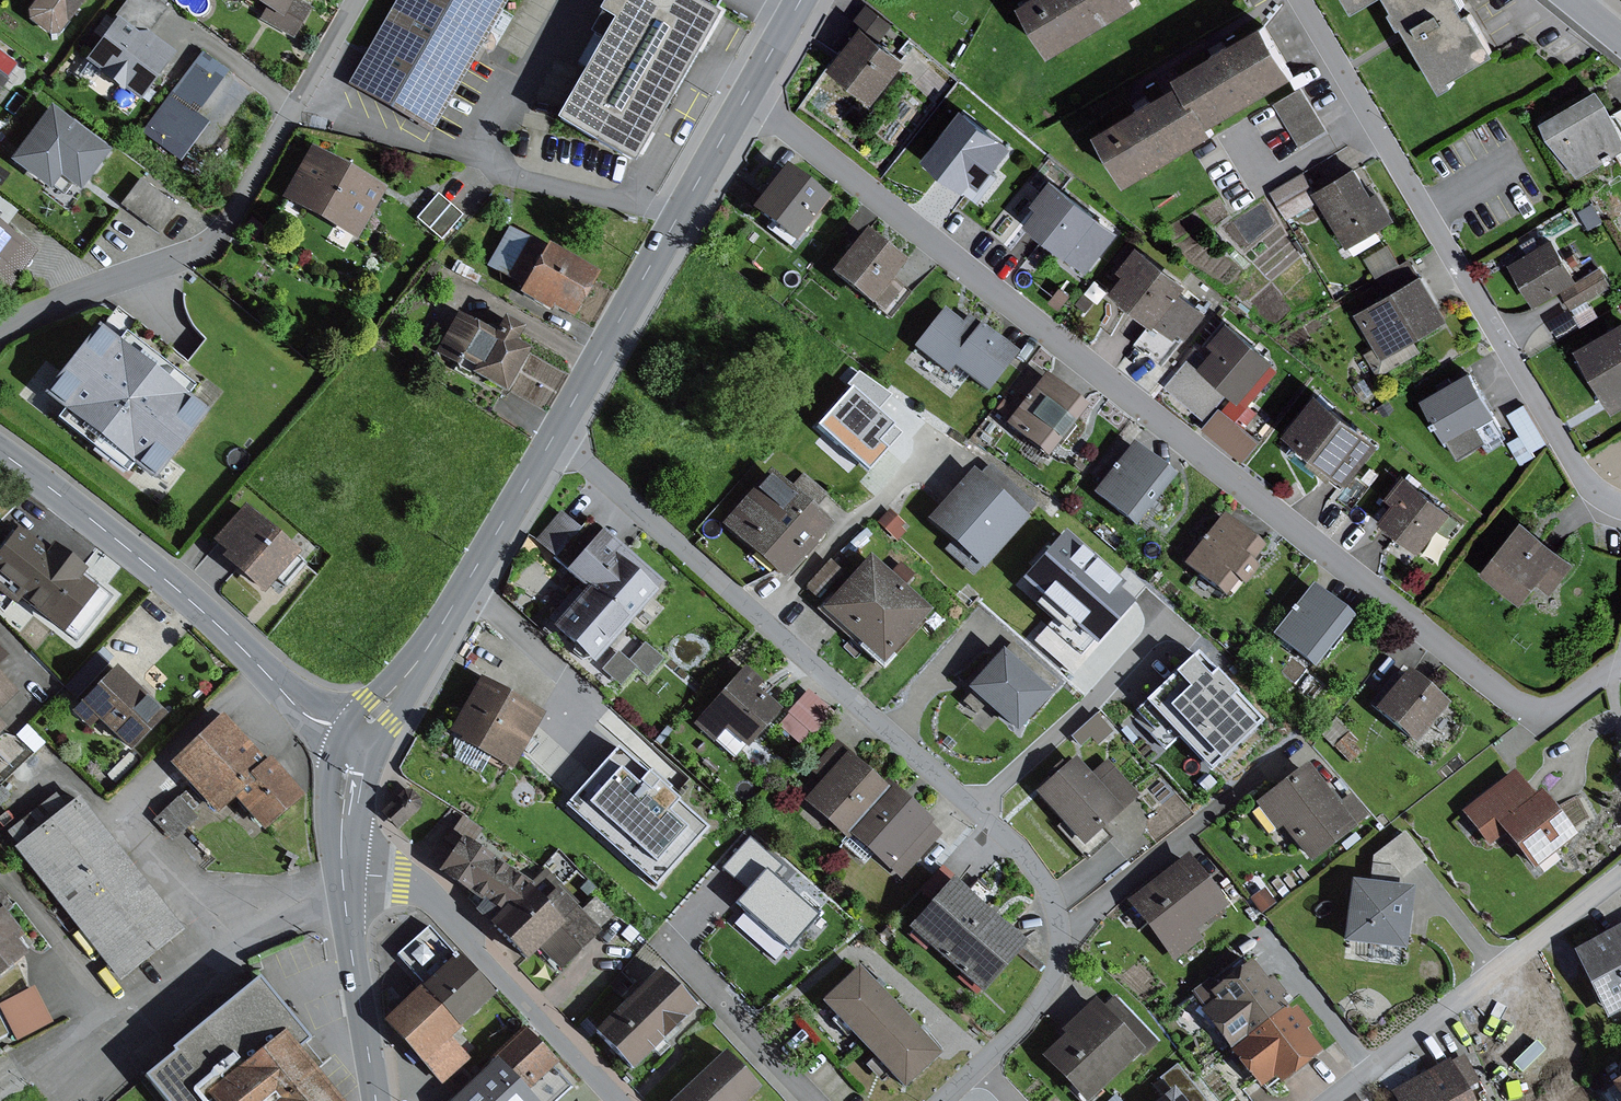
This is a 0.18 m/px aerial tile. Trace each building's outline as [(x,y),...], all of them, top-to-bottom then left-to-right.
[(28,9),(28,20),(49,35),(60,33),(85,0),(35,0),(28,9)] [(85,60),(101,71),(99,73),(123,91),(124,88),(140,100),(175,53),(149,33),(169,7),(159,0),(126,0),(114,16),(116,18),(85,60)] [(266,8),(283,18),(293,0),(250,0),(266,8)] [(298,0),(293,0),(283,18),(266,8),(259,20),(293,39),(312,8),(298,0)] [(347,85),(431,133),(490,30),(501,11),(507,0),(396,0),(347,85)] [(555,120),(633,164),(638,155),(651,133),(666,106),(695,52),(717,15),(713,13),(716,7),(719,2),(715,0),(603,0),(596,12),(599,14),(589,33),(593,36),(600,39),(585,67),(555,120)] [(1023,0),(1054,52),(1141,0),(1024,0),(1023,0)] [(1469,0),(1394,0),(1446,86),(1457,79),(1454,74),(1498,48),(1469,0)] [(862,23),(882,38),(894,23),(868,3),(856,18),(862,23)] [(724,11),(716,7),(713,13),(717,15),(695,52),(698,54),(700,55),(724,11)] [(513,18),(501,11),(490,30),(501,37),(513,18)] [(1268,20),(1179,72),(1184,81),(1100,130),(1130,182),(1219,130),(1214,122),(1299,73),(1268,20)] [(849,40),(830,65),(876,100),(908,58),(882,38),(862,23),(856,32),(852,29),(845,37),(849,40)] [(600,39),(593,36),(578,63),(585,67),(600,39)] [(202,52),(170,93),(198,114),(229,71),(202,52)] [(668,107),(698,54),(695,52),(666,106),(668,107)] [(9,79),(7,78),(16,66),(0,54),(0,91),(9,79)] [(1301,87),(1274,103),(1300,145),(1326,129),(1301,87)] [(1541,122),(1550,137),(1578,178),(1617,155),(1620,162),(1620,109),(1613,114),(1598,88),(1541,122)] [(170,93),(141,132),(180,162),(209,123),(198,114),(170,93)] [(964,96),(917,150),(976,201),(993,180),(981,169),(1010,135),(964,96)] [(50,106),(9,160),(50,191),(53,186),(60,177),(71,185),(80,191),(87,182),(110,151),(50,106)] [(325,129),(326,120),(311,118),(309,127),(325,129)] [(654,135),(651,133),(638,155),(642,157),(654,135)] [(312,146),(282,198),(356,240),(386,188),(312,146)] [(787,164),(751,208),(794,243),(830,199),(787,164)] [(1356,166),(1315,191),(1320,199),(1349,247),(1397,218),(1380,190),(1373,194),(1356,166)] [(1287,219),(1320,199),(1315,191),(1304,171),(1270,191),(1287,219)] [(1039,208),(1027,223),(1088,273),(1122,232),(1054,176),(1032,203),(1039,208)] [(60,177),(53,186),(64,195),(71,185),(60,177)] [(180,207),(141,179),(121,205),(160,234),(180,207)] [(464,215),(438,192),(416,218),(442,240),(464,215)] [(0,196),(0,225),(4,229),(19,209),(0,196)] [(22,242),(4,229),(0,225),(0,271),(22,242)] [(511,225),(488,265),(528,288),(525,294),(553,310),(556,304),(575,315),(600,271),(550,243),(548,246),(511,225)] [(866,228),(831,272),(891,320),(912,293),(894,278),(908,260),(866,228)] [(1554,237),(1510,263),(1535,305),(1579,280),(1554,237)] [(22,242),(0,271),(0,281),(10,288),(37,253),(22,242)] [(1139,244),(1119,270),(1124,274),(1111,291),(1151,321),(1135,343),(1164,365),(1185,338),(1187,340),(1208,312),(1182,293),(1190,283),(1139,244)] [(1400,264),(1388,244),(1365,258),(1376,278),(1400,264)] [(1397,289),(1356,313),(1376,347),(1383,358),(1415,339),(1450,319),(1423,272),(1421,274),(1412,259),(1388,273),(1397,289)] [(1602,268),(1561,292),(1572,310),(1613,286),(1602,268)] [(1096,279),(1085,292),(1098,303),(1109,290),(1096,279)] [(1072,295),(1061,286),(1050,301),(1060,309),(1072,295)] [(1096,302),(1084,293),(1076,303),(1088,312),(1096,302)] [(1592,304),(1574,315),(1581,327),(1600,316),(1592,304)] [(944,307),(913,347),(949,374),(955,366),(988,392),(1019,353),(969,315),(963,322),(944,307)] [(457,311),(433,354),(506,393),(508,389),(529,352),(529,350),(516,342),(524,328),(503,317),(495,332),(457,311)] [(1235,395),(1224,409),(1246,427),(1259,412),(1250,405),(1279,369),(1273,364),(1277,359),(1228,318),(1208,342),(1215,348),(1207,358),(1197,350),(1166,388),(1206,421),(1230,391),(1235,395)] [(1576,349),(1614,413),(1620,409),(1620,323),(1576,349)] [(119,340),(99,324),(44,393),(64,409),(133,464),(153,479),(208,410),(189,395),(119,340)] [(125,332),(119,340),(189,395),(195,387),(125,332)] [(1383,358),(1376,347),(1365,353),(1379,376),(1422,351),(1415,339),(1383,358)] [(1471,371),(1421,399),(1446,442),(1449,440),(1459,458),(1487,441),(1491,447),(1507,437),(1494,415),(1496,414),(1471,371)] [(1031,390),(1006,423),(1049,456),(1089,405),(1046,372),(1042,377),(1036,373),(1026,386),(1031,390)] [(845,378),(811,420),(873,470),(907,428),(845,378)] [(1374,392),(1365,378),(1354,385),(1363,399),(1374,392)] [(1319,390),(1285,432),(1302,445),(1298,449),(1345,487),(1382,441),(1319,390)] [(1395,410),(1389,400),(1378,406),(1384,416),(1395,410)] [(1548,443),(1526,404),(1508,413),(1520,435),(1508,442),(1520,464),(1536,455),(1534,451),(1548,443)] [(1261,442),(1220,407),(1203,428),(1244,462),(1261,442)] [(133,464),(64,409),(56,419),(126,474),(133,464)] [(1133,442),(1093,493),(1136,526),(1176,475),(1133,442)] [(973,468),(927,520),(951,541),(980,567),(984,570),(1030,518),(1027,516),(1036,506),(989,465),(980,474),(973,468)] [(771,469),(721,523),(784,580),(833,526),(771,469)] [(1453,510),(1406,472),(1386,497),(1393,502),(1380,519),(1421,553),(1429,543),(1441,553),(1465,524),(1451,512),(1453,510)] [(244,505),(212,541),(225,552),(220,557),(264,596),(278,580),(286,588),(306,566),(296,557),(299,553),(244,505)] [(905,523),(890,509),(877,522),(897,541),(906,532),(901,528),(905,523)] [(584,589),(551,627),(594,665),(658,593),(655,591),(663,582),(590,517),(581,527),(561,510),(534,540),(568,569),(566,572),(584,589)] [(1224,513),(1184,564),(1226,596),(1238,581),(1244,586),(1260,567),(1253,562),(1265,546),(1224,513)] [(1576,563),(1523,521),(1482,571),(1522,604),(1538,584),(1551,595),(1576,563)] [(0,547),(0,595),(15,607),(20,601),(62,635),(99,588),(83,576),(87,570),(51,541),(46,547),(18,525),(0,547)] [(1107,576),(1064,539),(1027,581),(1061,610),(1045,628),(1081,659),(1128,605),(1101,583),(1107,576)] [(980,567),(951,541),(943,550),(973,576),(980,567)] [(870,555),(823,609),(884,663),(932,609),(870,555)] [(831,559),(804,587),(819,600),(845,572),(831,559)] [(1313,583),(1273,634),(1314,667),(1355,616),(1313,583)] [(628,660),(618,650),(600,670),(620,687),(636,668),(647,678),(664,659),(644,642),(628,660)] [(10,655),(0,645),(0,665),(10,655)] [(1002,649),(966,689),(971,693),(984,705),(1017,734),(1053,695),(1002,649)] [(1262,723),(1197,655),(1133,715),(1166,750),(1179,737),(1211,771),(1262,723)] [(745,666),(694,725),(714,742),(716,740),(726,728),(746,745),(749,748),(782,710),(765,696),(758,689),(762,684),(764,682),(745,666)] [(116,668),(73,712),(90,729),(97,721),(129,753),(165,715),(116,668)] [(1409,668),(1374,709),(1416,744),(1451,703),(1409,668)] [(20,691),(0,671),(0,711),(20,691)] [(545,714),(480,678),(450,732),(460,738),(447,761),(477,778),(489,758),(513,771),(545,714)] [(758,689),(765,696),(770,691),(762,684),(758,689)] [(834,712),(808,689),(777,723),(803,747),(834,712)] [(984,705),(971,693),(963,702),(976,714),(984,705)] [(221,714),(167,763),(217,816),(233,802),(262,834),(304,796),(269,759),(265,762),(221,714)] [(1096,714),(1070,737),(1079,748),(1090,738),(1097,745),(1112,732),(1096,714)] [(726,728),(716,740),(736,756),(746,745),(726,728)] [(1364,750),(1349,732),(1334,745),(1350,762),(1364,750)] [(889,787),(837,740),(810,770),(821,781),(803,800),(844,837),(848,833),(889,787)] [(707,828),(617,748),(565,806),(655,886),(707,828)] [(1075,756),(1035,791),(1063,822),(1083,845),(1102,828),(1138,795),(1107,760),(1091,774),(1075,756)] [(1307,763),(1255,802),(1277,830),(1282,826),(1310,864),(1357,828),(1355,825),(1328,790),(1307,763)] [(1515,769),(1460,811),(1489,847),(1506,834),(1534,870),(1578,836),(1541,789),(1535,794),(1515,769)] [(892,784),(889,787),(848,833),(873,855),(901,879),(941,834),(931,824),(934,821),(892,784)] [(1330,789),(1328,790),(1355,825),(1368,815),(1351,794),(1341,802),(1330,789)] [(17,845),(14,848),(119,980),(182,930),(76,796),(71,801),(67,795),(60,800),(55,794),(7,832),(17,845)] [(198,818),(178,797),(152,820),(172,842),(198,818)] [(405,822),(388,805),(380,812),(397,830),(405,822)] [(454,846),(438,873),(482,901),(506,866),(469,841),(478,825),(462,816),(447,841),(454,846)] [(1083,845),(1063,822),(1057,827),(1087,861),(1111,839),(1102,828),(1083,845)] [(1370,883),(1350,881),(1342,943),(1406,950),(1413,888),(1400,886),(1400,879),(1427,859),(1405,831),(1372,856),(1370,883)] [(844,837),(840,842),(863,864),(873,855),(848,833),(844,837)] [(1188,854),(1126,901),(1173,962),(1204,939),(1197,930),(1228,907),(1188,854)] [(482,901),(476,911),(525,962),(539,950),(561,971),(600,931),(575,905),(557,887),(546,899),(529,882),(506,866),(482,901)] [(544,867),(529,882),(546,899),(557,887),(575,905),(578,902),(544,867)] [(952,878),(907,929),(943,959),(989,910),(985,906),(995,894),(978,880),(968,892),(952,878)] [(27,954),(16,940),(23,934),(6,914),(12,910),(0,895),(0,975),(27,954)] [(595,897),(584,908),(602,927),(613,916),(595,897)] [(1027,945),(989,910),(943,959),(981,994),(1027,945)] [(1573,950),(1606,1018),(1620,1010),(1620,923),(1573,950)] [(423,984),(389,1018),(445,1082),(469,1060),(450,1039),(495,996),(428,925),(396,955),(423,984)] [(640,935),(629,925),(620,935),(631,945),(640,935)] [(1204,1007),(1200,1010),(1230,1049),(1287,1006),(1281,998),(1285,995),(1272,978),(1267,981),(1251,961),(1246,964),(1241,957),(1211,980),(1210,979),(1192,992),(1204,1007)] [(859,967),(821,1002),(903,1089),(941,1053),(859,967)] [(599,1026),(593,1032),(631,1071),(652,1050),(662,1041),(696,1008),(658,969),(599,1026)] [(144,1078),(163,1100),(340,1100),(339,1100),(315,1072),(316,1072),(324,1065),(306,1043),(309,1041),(296,1026),(257,979),(170,1050),(173,1054),(144,1078)] [(0,1003),(0,1010),(16,1041),(52,1023),(33,986),(0,1003)] [(1039,1056),(1082,1100),(1090,1100),(1140,1054),(1142,1056),(1158,1041),(1116,996),(1104,1007),(1095,998),(1059,1031),(1062,1034),(1039,1056)] [(1290,1010),(1287,1006),(1230,1049),(1260,1089),(1275,1078),(1280,1085),(1323,1052),(1306,1030),(1311,1026),(1296,1006),(1290,1010)] [(593,1032),(599,1026),(590,1016),(580,1025),(590,1035),(593,1032)] [(495,1057),(527,1092),(529,1090),(539,1100),(558,1100),(573,1087),(555,1068),(559,1063),(523,1026),(493,1055),(495,1057)] [(309,1041),(306,1043),(324,1065),(331,1059),(312,1037),(309,1041)] [(669,1049),(662,1041),(652,1050),(659,1058),(669,1049)] [(671,1100),(746,1100),(758,1089),(724,1052),(671,1100)] [(1464,1054),(1451,1061),(1466,1089),(1480,1082),(1464,1054)] [(447,1100),(535,1100),(527,1092),(495,1057),(447,1100)] [(1391,1092),(1396,1100),(1473,1100),(1466,1089),(1451,1061),(1450,1059),(1391,1092)] [(1184,1100),(1206,1100),(1177,1064),(1158,1078),(1168,1092),(1174,1087),(1184,1100)] [(1602,1094),(1606,1100),(1620,1100),(1620,1078),(1611,1085),(1613,1088),(1602,1094)] [(1157,1100),(1184,1100),(1174,1087),(1168,1092),(1157,1100)]
